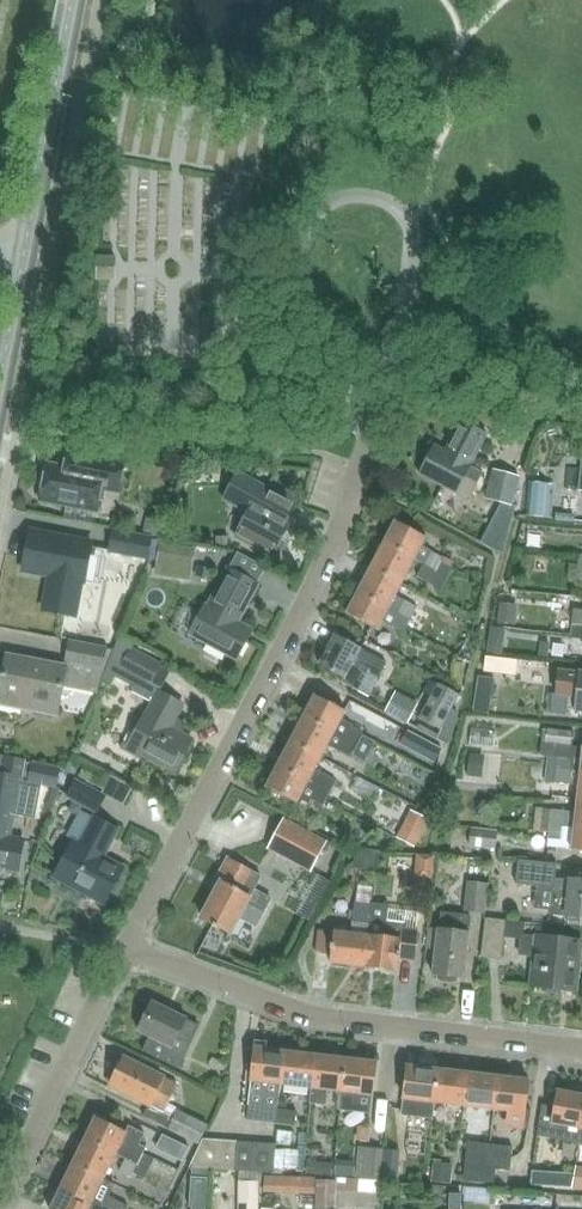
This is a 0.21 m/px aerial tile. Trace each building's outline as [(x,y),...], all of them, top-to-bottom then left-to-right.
[(116,256),(96,255),(95,280),(115,281),(116,256)] [(477,483),(465,477),(472,465),(471,465),(486,435),(460,421),(445,451),(434,445),(419,475),(456,495),(456,494),(468,501),(477,483)] [(310,440),(310,430),(298,429),(298,439),(310,440)] [(40,481),(37,495),(41,495),(40,500),(92,511),(96,512),(101,488),(118,491),(120,483),(124,464),(92,457),(78,454),(68,452),(64,469),(46,465),(43,481),(40,481)] [(511,506),(518,476),(493,470),(485,500),(511,506)] [(237,474),(229,490),(226,496),(251,509),(235,538),(272,558),(291,522),(275,514),(283,499),(237,474)] [(526,515),(546,517),(548,484),(529,482),(526,515)] [(164,516),(153,513),(146,517),(142,532),(158,536),(164,516)] [(443,558),(421,546),(425,539),(393,523),(381,545),(413,562),(415,559),(423,564),(422,566),(446,578),(452,567),(441,561),(443,558)] [(84,583),(91,543),(30,531),(22,571),(48,576),(42,610),(75,616),(81,582),(84,583)] [(146,560),(150,537),(115,531),(111,553),(146,560)] [(196,547),(160,541),(157,563),(192,568),(196,547)] [(401,585),(413,562),(381,545),(369,568),(401,585)] [(446,578),(422,566),(416,577),(440,589),(446,578)] [(395,597),(401,585),(369,568),(357,591),(389,608),(411,619),(417,608),(395,597)] [(237,624),(256,585),(227,570),(207,607),(205,606),(190,635),(235,658),(250,630),(237,624)] [(411,619),(389,608),(357,591),(345,614),(377,631),(382,622),(403,633),(411,619)] [(518,604),(499,602),(496,623),(516,625),(518,604)] [(573,610),(572,624),(581,625),(581,611),(573,610)] [(572,624),(570,639),(581,640),(581,625),(572,624)] [(379,677),(386,663),(334,636),(318,666),(343,679),(341,682),(359,691),(369,672),(379,677)] [(161,688),(151,683),(162,663),(132,647),(134,644),(119,637),(101,682),(111,686),(115,677),(155,698),(158,692),(161,688)] [(105,648),(68,641),(63,668),(5,657),(0,685),(0,703),(56,714),(61,687),(95,693),(113,650),(105,648)] [(539,643),(537,657),(547,658),(549,644),(539,643)] [(503,658),(486,656),(484,672),(501,674),(503,658)] [(568,695),(566,709),(575,710),(575,709),(581,710),(581,673),(579,673),(579,676),(558,673),(556,694),(568,695)] [(420,719),(440,729),(458,695),(438,684),(420,719)] [(418,703),(395,690),(384,711),(407,723),(418,703)] [(185,723),(175,718),(182,705),(158,692),(155,698),(146,716),(144,714),(133,735),(129,733),(121,749),(140,759),(142,755),(175,772),(192,741),(179,734),(185,723)] [(314,696),(302,719),(332,735),(365,753),(365,754),(367,755),(374,742),(361,735),(363,731),(351,725),(341,719),(344,712),(314,696)] [(365,753),(332,735),(302,719),(290,742),(320,758),(327,746),(360,763),(365,754),(365,753)] [(435,744),(441,732),(417,721),(411,733),(435,744)] [(494,747),(495,732),(471,729),(469,744),(494,747)] [(555,768),(578,771),(578,773),(581,773),(581,747),(572,747),(573,739),(571,739),(572,733),(542,730),(539,756),(556,758),(555,768)] [(315,769),(320,758),(290,742),(278,765),(329,793),(335,780),(315,769)] [(484,754),(469,752),(467,776),(482,778),(484,754)] [(61,768),(3,757),(0,773),(0,875),(1,876),(6,873),(6,870),(19,872),(26,838),(12,835),(16,816),(34,819),(41,786),(57,789),(61,768)] [(409,788),(362,764),(359,770),(345,763),(335,783),(366,798),(373,783),(404,798),(409,788)] [(329,793),(278,765),(266,788),(296,804),(300,796),(311,802),(312,800),(323,806),(329,793)] [(578,773),(578,771),(555,768),(553,782),(577,785),(575,798),(581,799),(581,773),(578,773)] [(106,774),(99,788),(103,790),(102,793),(105,795),(123,804),(132,787),(106,774)] [(102,793),(75,779),(65,798),(95,814),(105,795),(102,793)] [(549,822),(581,825),(581,799),(575,798),(574,812),(543,809),(540,834),(547,835),(549,822)] [(429,819),(410,809),(396,837),(414,847),(429,819)] [(52,879),(71,888),(103,906),(123,867),(105,857),(119,830),(94,817),(79,843),(73,840),(52,879)] [(315,863),(326,842),(283,819),(272,840),(315,863)] [(549,822),(547,835),(546,847),(581,851),(581,825),(549,822)] [(498,830),(471,827),(468,846),(495,849),(498,830)] [(439,866),(441,844),(424,842),(422,864),(439,866)] [(356,848),(353,869),(375,872),(378,852),(356,848)] [(518,859),(515,883),(552,888),(549,914),(581,918),(581,880),(553,877),(555,864),(518,859)] [(251,890),(259,877),(227,860),(215,881),(219,884),(200,918),(229,934),(238,916),(255,925),(270,900),(251,890)] [(485,914),(488,889),(488,884),(467,882),(464,912),(485,914)] [(362,967),(371,890),(356,889),(351,933),(332,931),(329,963),(362,967)] [(373,891),(371,890),(362,967),(396,971),(398,960),(415,962),(419,929),(404,927),(404,923),(386,921),(387,906),(372,904),(373,891)] [(439,929),(436,929),(428,928),(426,948),(434,949),(431,975),(436,975),(436,978),(440,982),(452,983),(456,981),(457,978),(463,978),(470,916),(441,912),(439,929)] [(501,959),(505,921),(485,919),(481,957),(501,959)] [(580,941),(520,935),(517,955),(532,957),(529,986),(562,990),(563,980),(576,981),(580,941)] [(189,1045),(198,1026),(185,1019),(186,1017),(152,1001),(138,1031),(150,1037),(143,1051),(179,1069),(186,1055),(189,1045)] [(281,1085),(284,1053),(254,1049),(250,1082),(246,1121),(275,1124),(277,1109),(280,1085),(281,1085)] [(311,1089),(315,1056),(284,1053),(281,1085),(310,1089),(311,1089)] [(341,1092),(345,1059),(315,1056),(311,1089),(310,1089),(309,1103),(326,1105),(328,1091),(341,1092)] [(179,1108),(168,1103),(177,1085),(124,1058),(110,1086),(148,1105),(142,1117),(198,1144),(208,1124),(178,1109),(179,1108)] [(345,1059),(341,1092),(339,1110),(370,1114),(375,1063),(345,1059)] [(433,1102),(436,1070),(406,1066),(400,1115),(431,1119),(433,1102)] [(463,1106),(467,1073),(436,1070),(433,1102),(463,1106)] [(494,1109),(497,1077),(467,1073),(463,1106),(494,1109)] [(528,1081),(497,1077),(494,1109),(510,1111),(509,1123),(528,1125),(530,1111),(524,1110),(528,1081)] [(382,1112),(394,1113),(396,1082),(384,1081),(382,1112)] [(581,1129),(581,1122),(581,1090),(574,1089),(571,1094),(556,1092),(553,1108),(542,1106),(536,1137),(565,1142),(578,1144),(581,1129)] [(277,1109),(275,1124),(294,1126),(296,1112),(277,1109)] [(95,1118),(86,1137),(84,1140),(115,1155),(124,1160),(137,1166),(144,1153),(145,1149),(139,1146),(145,1136),(128,1127),(125,1133),(95,1118)] [(216,1168),(220,1140),(204,1139),(189,1166),(192,1166),(208,1168),(216,1168)] [(103,1180),(115,1155),(84,1140),(72,1165),(103,1180)] [(234,1169),(237,1141),(220,1140),(216,1168),(234,1169)] [(251,1174),(254,1142),(237,1141),(234,1169),(238,1169),(238,1173),(251,1174)] [(275,1143),(254,1142),(251,1174),(261,1174),(262,1171),(272,1172),(275,1143)] [(485,1183),(489,1144),(468,1142),(463,1181),(485,1183)] [(175,1151),(172,1158),(181,1162),(187,1149),(178,1144),(175,1151)] [(512,1147),(489,1144),(485,1183),(493,1184),(495,1170),(509,1171),(512,1147)] [(380,1180),(383,1151),(360,1148),(356,1177),(380,1180)] [(380,1179),(397,1180),(399,1153),(383,1151),(380,1179)] [(154,1158),(144,1153),(137,1166),(124,1160),(118,1171),(131,1178),(133,1173),(144,1179),(154,1158)] [(319,1175),(320,1161),(307,1160),(306,1174),(319,1175)] [(453,1164),(433,1161),(431,1182),(450,1184),(453,1164)] [(58,1193),(89,1208),(90,1205),(99,1208),(127,1208),(128,1207),(107,1196),(113,1184),(103,1179),(103,1180),(72,1165),(67,1174),(58,1193)] [(192,1166),(191,1176),(208,1177),(208,1168),(192,1166)] [(560,1172),(543,1171),(542,1188),(559,1189),(560,1172)] [(261,1174),(251,1174),(238,1173),(237,1208),(258,1208),(259,1182),(261,1182),(261,1174)] [(208,1177),(191,1176),(188,1207),(192,1207),(192,1208),(205,1208),(208,1177)] [(263,1176),(262,1193),(281,1194),(282,1177),(263,1176)] [(335,1180),(316,1180),(315,1208),(335,1208),(335,1180)] [(90,1205),(89,1208),(58,1193),(50,1208),(99,1208),(90,1205)]
